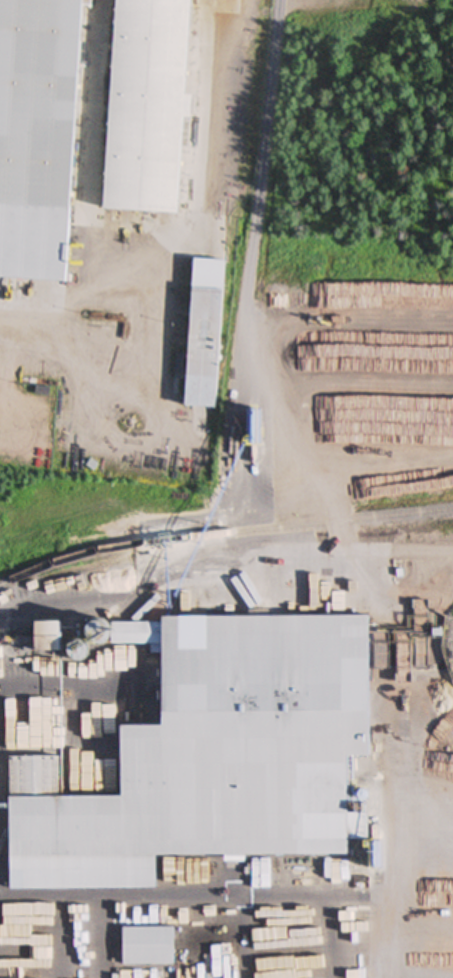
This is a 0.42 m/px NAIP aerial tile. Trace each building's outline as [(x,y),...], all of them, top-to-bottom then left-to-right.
[(77,279),(94,0),(0,0),(0,8),(0,275),(77,279)] [(183,216),(202,0),(125,0),(106,209),(183,216)] [(183,290),(179,408),(218,409),(222,292),(183,290)] [(17,763),(17,892),(168,892),(168,859),(362,859),(362,757),(378,757),(377,618),(170,618),(170,726),(130,726),(130,798),(64,798),(64,763),(17,763)]
